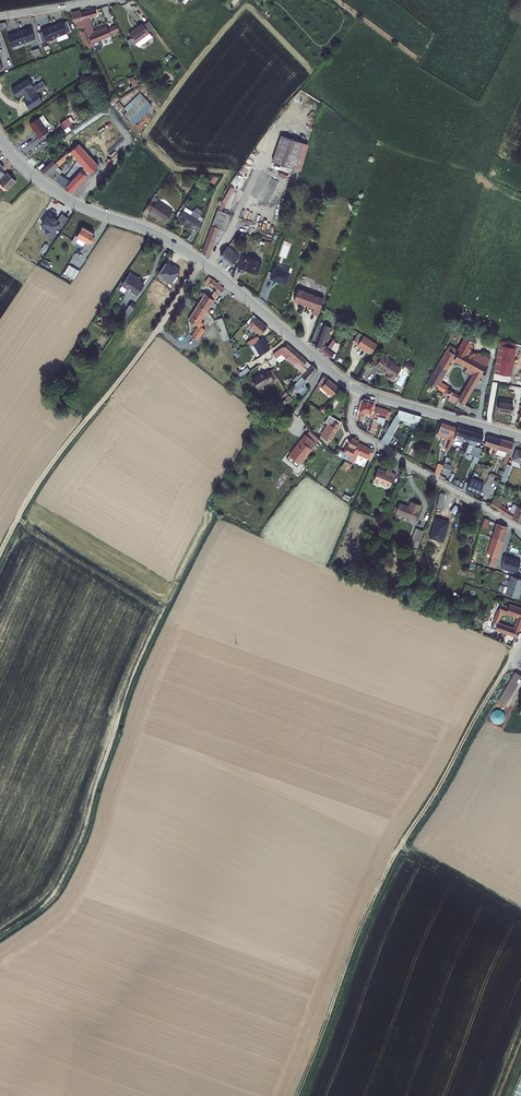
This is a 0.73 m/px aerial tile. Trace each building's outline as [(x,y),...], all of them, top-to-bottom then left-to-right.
[(90,40),(81,13),(80,10),(72,13),(74,22),(77,21),(84,42),(90,40)] [(81,13),(90,40),(109,34),(107,27),(106,23),(99,26),(99,29),(91,31),(91,29),(92,29),(89,18),(96,16),(94,10),(81,13)] [(127,32),(135,45),(149,35),(146,30),(151,27),(146,20),(141,24),(141,22),(127,32)] [(63,24),(53,28),(57,40),(68,35),(67,35),(72,33),(68,23),(64,25),(63,24)] [(109,34),(120,30),(117,24),(107,27),(109,34)] [(22,44),(34,40),(29,28),(25,30),(26,31),(23,32),(23,31),(18,33),(22,44)] [(57,40),(53,28),(42,32),(43,34),(37,36),(41,45),(46,43),(47,44),(57,40)] [(22,44),(18,33),(13,35),(13,36),(11,37),(11,36),(6,38),(11,49),(22,44)] [(33,58),(41,55),(38,49),(31,52),(33,58)] [(34,86),(29,78),(13,88),(18,97),(24,93),(28,99),(25,101),(31,109),(43,100),(38,92),(37,94),(33,87),(34,86)] [(120,114),(126,121),(145,103),(139,97),(120,114)] [(40,117),(31,123),(41,137),(50,131),(40,117)] [(65,132),(73,126),(69,120),(61,125),(65,132)] [(114,148),(102,135),(83,153),(95,167),(114,148)] [(280,136),(270,162),(273,163),(282,137),(280,136)] [(273,163),(292,170),(299,151),(303,152),(305,145),(282,137),(273,163)] [(80,142),(76,145),(82,152),(86,149),(80,142)] [(76,145),(75,147),(71,143),(41,169),(47,174),(48,173),(71,191),(95,167),(83,153),(82,152),(76,145)] [(6,191),(15,183),(7,174),(5,175),(0,170),(0,184),(6,191)] [(159,214),(167,220),(173,210),(157,200),(158,198),(154,195),(146,206),(151,209),(150,211),(158,216),(159,214)] [(202,252),(208,256),(219,227),(223,228),(229,212),(218,208),(202,252)] [(194,227),(200,231),(205,218),(201,216),(201,214),(195,210),(193,210),(191,214),(184,209),(179,218),(189,224),(187,226),(193,230),(194,227)] [(46,232),(54,237),(68,216),(62,212),(58,218),(49,211),(41,223),(48,228),(46,232)] [(89,228),(83,225),(77,235),(75,234),(73,239),(76,241),(77,239),(81,242),(89,228)] [(95,231),(89,228),(81,242),(86,244),(85,246),(88,248),(96,234),(93,233),(95,231)] [(220,255),(232,265),(240,255),(228,245),(220,255)] [(239,266),(258,273),(262,261),(243,255),(239,266)] [(82,266),(72,259),(66,267),(76,273),(82,266)] [(268,274),(265,281),(270,283),(270,282),(276,284),(276,283),(279,284),(279,285),(285,287),(289,276),(274,271),(272,276),(268,274)] [(216,290),(210,296),(214,298),(224,288),(212,278),(209,276),(205,281),(216,290)] [(130,290),(122,284),(110,301),(115,304),(118,300),(128,307),(135,297),(129,293),(130,290)] [(298,291),(294,302),(314,309),(312,314),(318,316),(324,299),(298,291)] [(205,292),(197,304),(207,310),(215,299),(214,298),(210,296),(205,292)] [(201,320),(207,310),(197,304),(188,318),(197,324),(190,335),(197,339),(204,328),(201,326),(204,322),(201,320)] [(126,316),(121,313),(113,325),(117,328),(126,316)] [(254,328),(261,333),(268,325),(254,314),(251,317),(253,319),(250,322),(251,323),(252,321),(256,325),(254,328)] [(219,333),(222,343),(230,340),(222,318),(223,317),(222,315),(216,318),(221,332),(219,333)] [(247,322),(254,328),(256,325),(252,321),(251,323),(250,322),(253,319),(251,317),(247,322)] [(338,328),(346,332),(349,326),(341,321),(338,328)] [(327,323),(321,322),(315,343),(316,343),(314,345),(320,349),(325,340),(328,332),(324,331),(327,323)] [(351,340),(362,347),(365,340),(367,337),(357,331),(351,340)] [(258,334),(249,340),(251,344),(254,342),(261,338),(258,334)] [(466,354),(485,366),(489,358),(478,352),(474,352),(469,349),(474,341),(464,335),(457,348),(458,349),(466,354)] [(254,342),(261,353),(270,347),(264,336),(261,338),(254,342)] [(334,336),(328,342),(325,340),(320,349),(319,349),(329,357),(335,348),(339,340),(334,336)] [(376,342),(367,337),(365,340),(374,346),(376,342)] [(362,347),(370,351),(374,346),(365,340),(362,347)] [(281,351),(304,371),(312,363),(287,342),(283,346),(282,345),(271,352),(274,356),(281,351)] [(101,351),(98,348),(93,356),(96,358),(101,351)] [(455,353),(446,348),(427,381),(448,394),(446,398),(454,403),(453,404),(467,412),(470,407),(464,403),(485,366),(466,354),(460,362),(466,366),(464,370),(471,374),(459,395),(447,388),(446,386),(441,383),(438,383),(453,357),(455,353)] [(453,357),(456,360),(459,361),(460,362),(466,354),(458,349),(455,353),(453,357)] [(497,351),(493,373),(509,376),(513,353),(497,351)] [(388,375),(393,378),(401,366),(387,357),(388,354),(384,352),(377,365),(381,367),(382,365),(390,371),(388,375)] [(413,368),(415,362),(407,360),(405,366),(413,368)] [(293,386),(301,394),(309,387),(304,382),(307,380),(308,381),(318,370),(312,364),(296,380),(297,381),(293,386)] [(240,371),(242,374),(251,368),(249,365),(240,371)] [(274,378),(278,376),(272,367),(269,370),(274,378)] [(247,379),(254,390),(269,380),(270,382),(275,379),(274,378),(269,370),(268,369),(260,374),(259,373),(253,377),(252,376),(247,379)] [(318,383),(332,395),(340,386),(324,373),(318,383)] [(509,377),(508,385),(516,386),(517,378),(509,377)] [(359,412),(359,420),(362,420),(363,413),(368,414),(368,417),(372,418),(373,415),(376,406),(373,405),(373,402),(363,400),(360,401),(359,412)] [(498,402),(497,411),(510,414),(512,405),(498,402)] [(386,410),(376,406),(373,415),(377,416),(376,420),(382,422),(384,419),(387,419),(389,412),(386,411),(386,410)] [(385,432),(390,435),(400,419),(412,422),(411,425),(415,426),(420,415),(398,408),(397,414),(395,414),(385,432)] [(328,422),(321,434),(329,440),(340,423),(339,423),(341,421),(333,416),(333,417),(329,415),(326,421),(328,422)] [(447,436),(443,448),(448,449),(456,426),(441,421),(438,432),(447,436)] [(458,427),(455,436),(462,438),(463,436),(470,438),(472,431),(458,427)] [(483,434),(472,431),(470,438),(469,439),(472,440),(471,444),(475,446),(477,441),(480,442),(483,434)] [(385,432),(381,439),(386,443),(390,435),(385,432)] [(306,433),(287,457),(290,459),(291,457),(294,459),(302,448),(304,450),(307,446),(309,448),(315,440),(306,433)] [(487,435),(484,444),(496,448),(499,439),(487,435)] [(335,453),(350,459),(351,458),(358,442),(359,439),(352,437),(348,445),(348,444),(345,451),(337,447),(335,453)] [(500,438),(499,439),(496,448),(495,450),(494,453),(503,456),(501,462),(505,464),(513,442),(500,438)] [(474,448),(475,446),(471,444),(472,440),(469,439),(465,449),(464,453),(468,454),(469,452),(474,454),(474,456),(478,458),(481,449),(477,448),(476,449),(474,448)] [(290,460),(298,466),(316,441),(315,440),(309,448),(307,446),(304,450),(302,448),(294,459),(291,457),(290,459),(290,460)] [(374,448),(358,442),(351,458),(353,459),(355,454),(357,454),(358,452),(367,456),(368,453),(371,454),(374,448)] [(512,459),(520,463),(520,451),(516,449),(512,459)] [(338,465),(346,471),(351,464),(346,460),(345,461),(343,460),(342,461),(341,460),(338,465)] [(436,467),(435,472),(440,474),(443,464),(441,463),(439,468),(436,467)] [(505,464),(498,480),(503,482),(510,465),(505,464)] [(387,484),(390,485),(394,472),(391,470),(392,468),(387,466),(385,470),(377,467),(373,478),(381,481),(382,484),(385,485),(387,484)] [(470,480),(465,493),(478,498),(483,485),(470,480)] [(489,504),(509,516),(520,521),(520,507),(512,503),(509,511),(499,505),(502,498),(493,494),(489,504)] [(396,516),(416,523),(421,507),(411,503),(409,508),(400,505),(396,516)] [(483,518),(481,527),(493,530),(495,522),(483,518)] [(498,524),(495,522),(493,530),(491,536),(502,540),(506,528),(502,527),(502,525),(499,523),(498,524)] [(411,548),(415,549),(421,532),(417,530),(411,548)] [(498,554),(502,540),(491,536),(488,547),(493,549),(492,553),(491,556),(494,557),(494,559),(496,559),(494,565),(495,565),(497,558),(496,558),(497,554),(498,554)] [(488,563),(494,565),(496,559),(494,559),(494,557),(491,556),(492,553),(493,549),(488,547),(486,556),(490,557),(488,563)] [(500,567),(518,572),(520,560),(520,558),(504,554),(500,567)] [(511,576),(507,587),(504,586),(502,593),(518,598),(520,588),(520,579),(511,576)] [(496,628),(518,636),(520,626),(520,608),(509,604),(508,605),(501,603),(498,610),(518,615),(515,625),(499,620),(502,613),(493,610),(490,619),(498,623),(496,628)] [(515,674),(506,688),(515,693),(520,683),(520,677),(515,674)] [(515,693),(506,688),(498,701),(507,706),(515,693)] [(498,725),(508,716),(499,707),(490,715),(498,725)]
